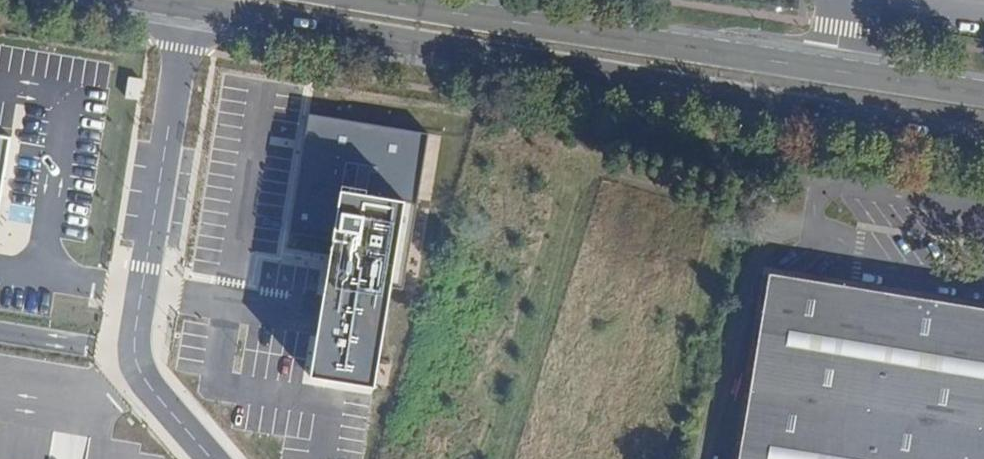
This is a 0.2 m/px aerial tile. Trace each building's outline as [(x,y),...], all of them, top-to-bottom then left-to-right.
[(430,130),(310,111),(292,229),(336,236),(314,373),(378,383),(394,282),(406,284),(430,130)] [(0,218),(13,137),(0,135),(0,218)] [(739,458),(983,458),(983,309),(769,274),(739,458)]
